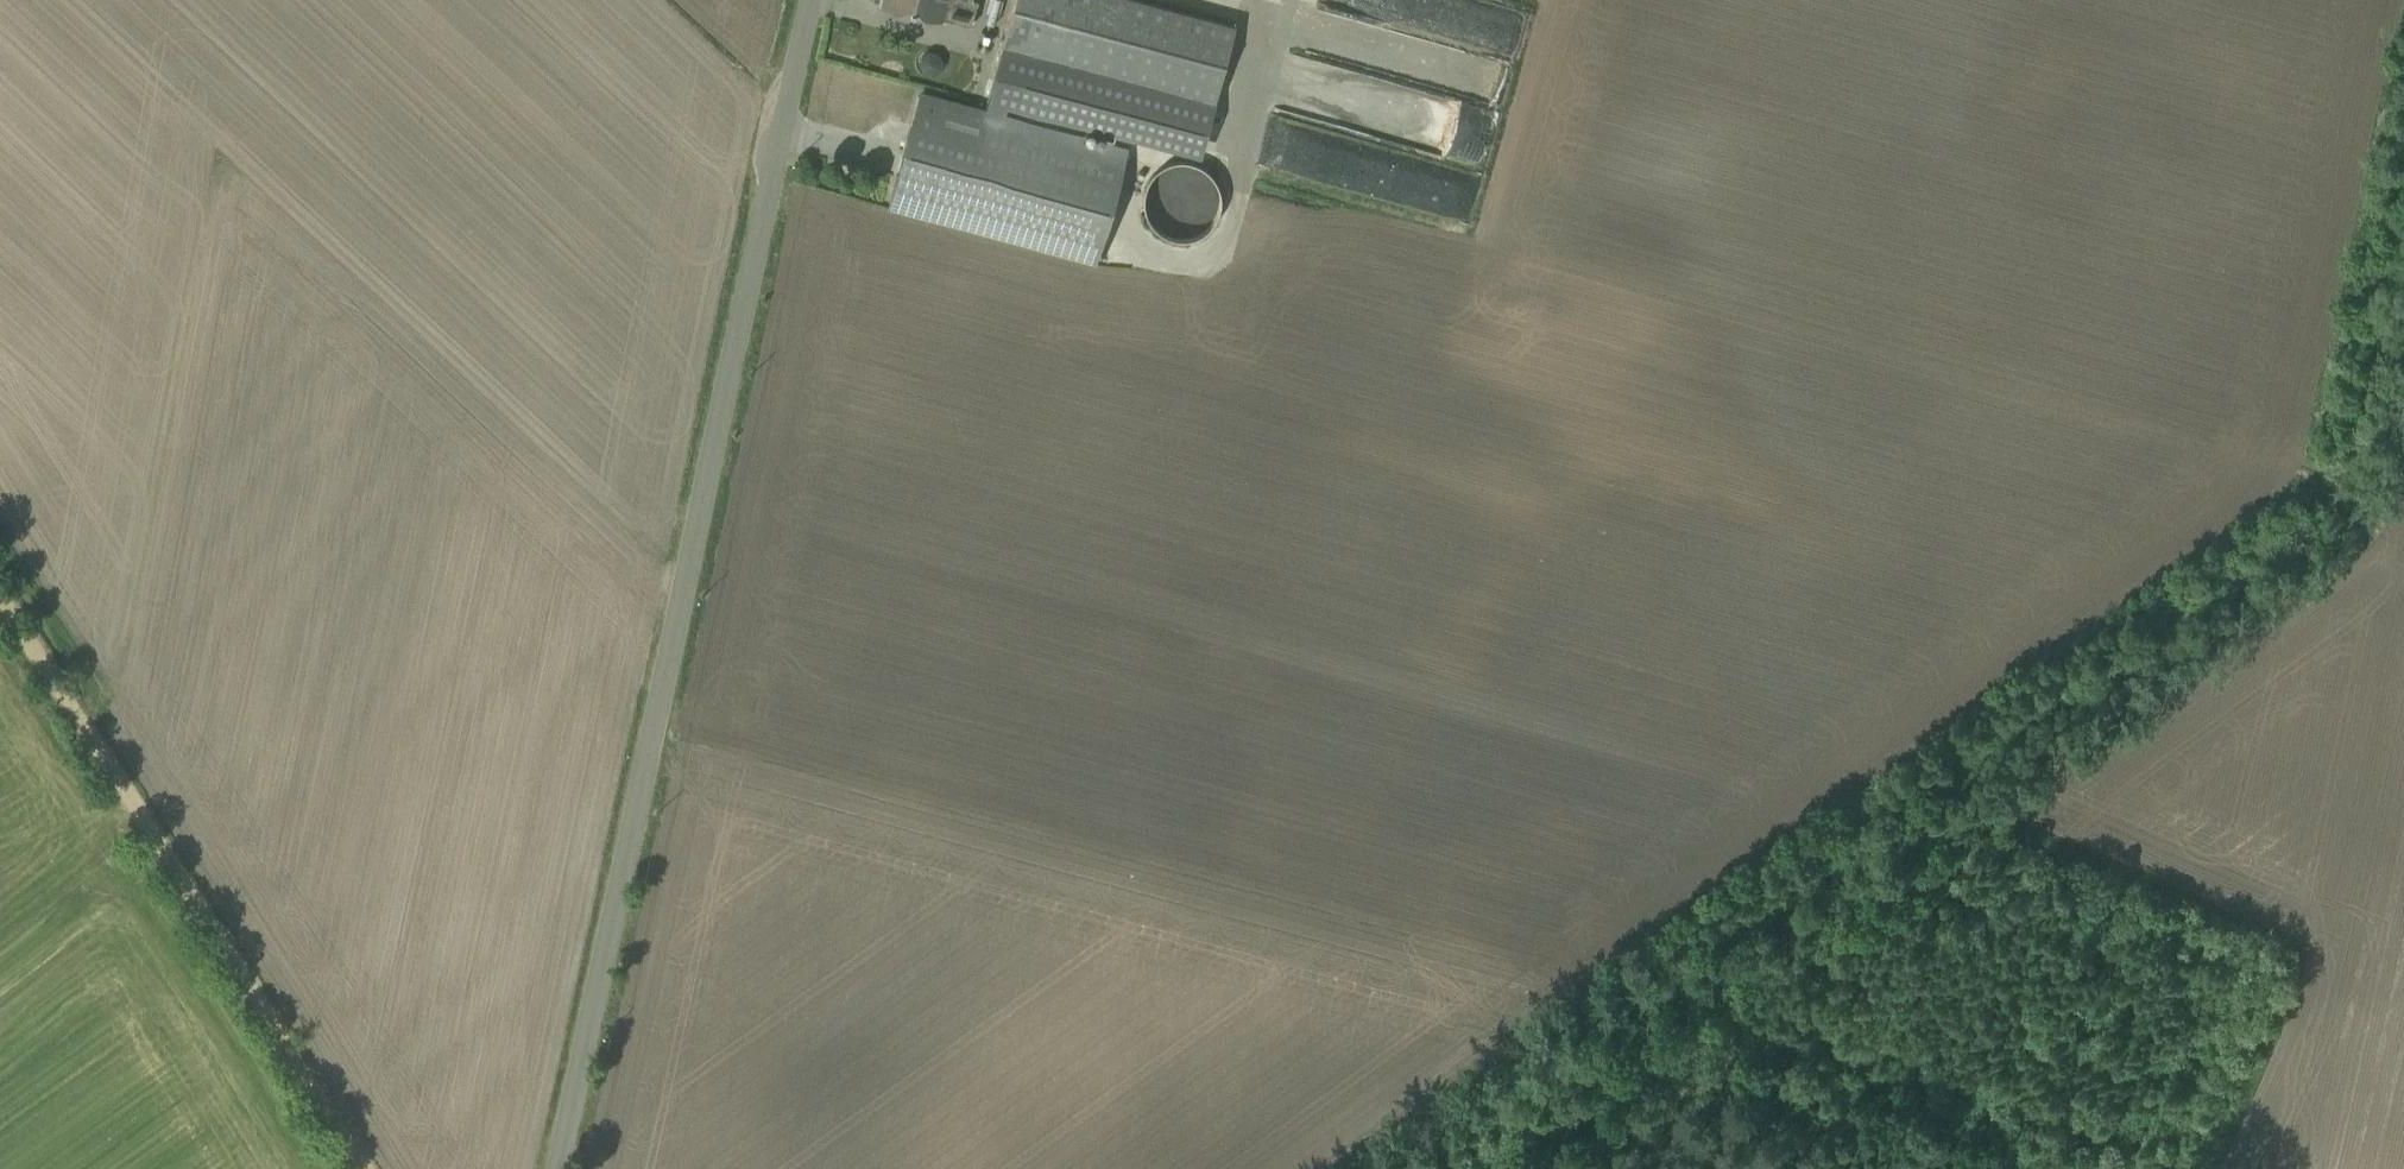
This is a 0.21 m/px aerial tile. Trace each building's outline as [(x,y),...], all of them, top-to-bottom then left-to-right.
[(880,3),(967,28),(975,0),(881,0),(880,3)] [(1150,0),(1014,0),(992,82),(1198,137),(1229,21),(1150,0)] [(1502,2),(1486,43),(1511,53),(1527,11),(1502,2)] [(1124,146),(918,90),(885,207),(1092,264),(1124,146)] [(1286,169),(1293,140),(1301,142),(1306,123),(1275,115),(1262,163),(1286,169)] [(1351,172),(1349,191),(1417,201),(1416,208),(1440,212),(1445,176),(1443,176),(1446,157),(1368,146),(1364,174),(1351,172)] [(1216,207),(1216,200),(1216,193),(1214,187),(1210,180),(1205,174),(1199,169),(1193,166),(1185,164),(1177,164),(1165,167),(1158,170),(1152,176),(1147,183),(1145,188),(1143,195),(1143,202),(1144,209),(1146,215),(1149,221),(1154,227),(1161,232),(1168,235),(1174,237),(1181,237),(1188,236),(1193,234),(1200,231),(1205,227),(1211,220),(1214,214),(1216,207)]
